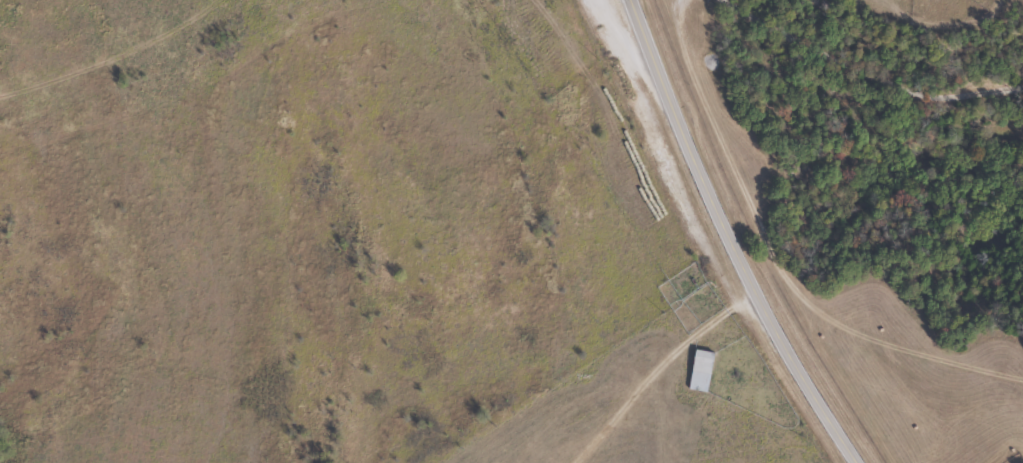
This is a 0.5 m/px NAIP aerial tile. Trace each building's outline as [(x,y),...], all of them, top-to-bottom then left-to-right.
[(705,393),(712,353),(693,350),(687,390),(705,393)]
